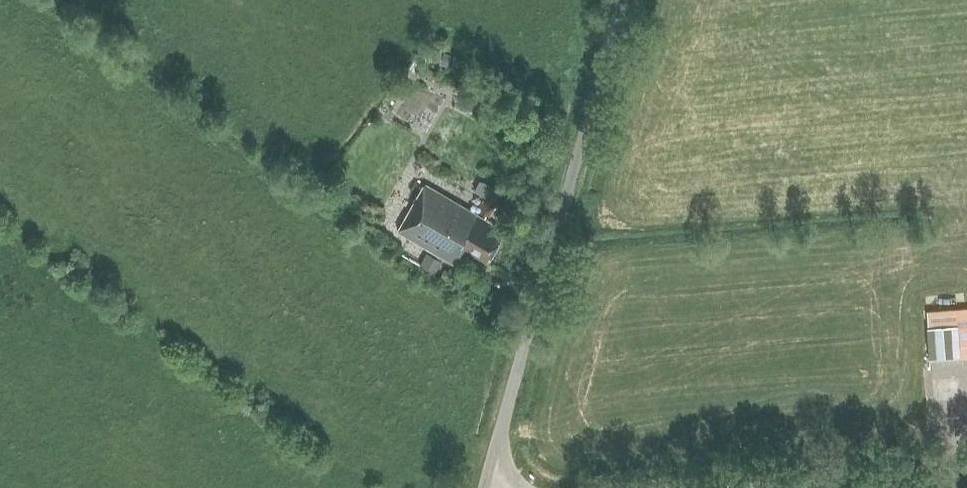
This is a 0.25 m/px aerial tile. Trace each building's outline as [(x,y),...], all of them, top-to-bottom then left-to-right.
[(438,113),(441,103),(409,94),(402,117),(424,123),(427,110),(438,113)] [(485,179),(480,189),(497,197),(501,186),(485,179)] [(504,233),(425,186),(398,231),(455,266),(465,250),(486,262),(504,233)] [(497,203),(485,196),(477,209),(489,216),(497,203)] [(440,261),(425,252),(418,264),(433,273),(440,261)] [(960,358),(966,358),(966,308),(926,311),(927,327),(926,327),(928,360),(960,359),(960,358)]
